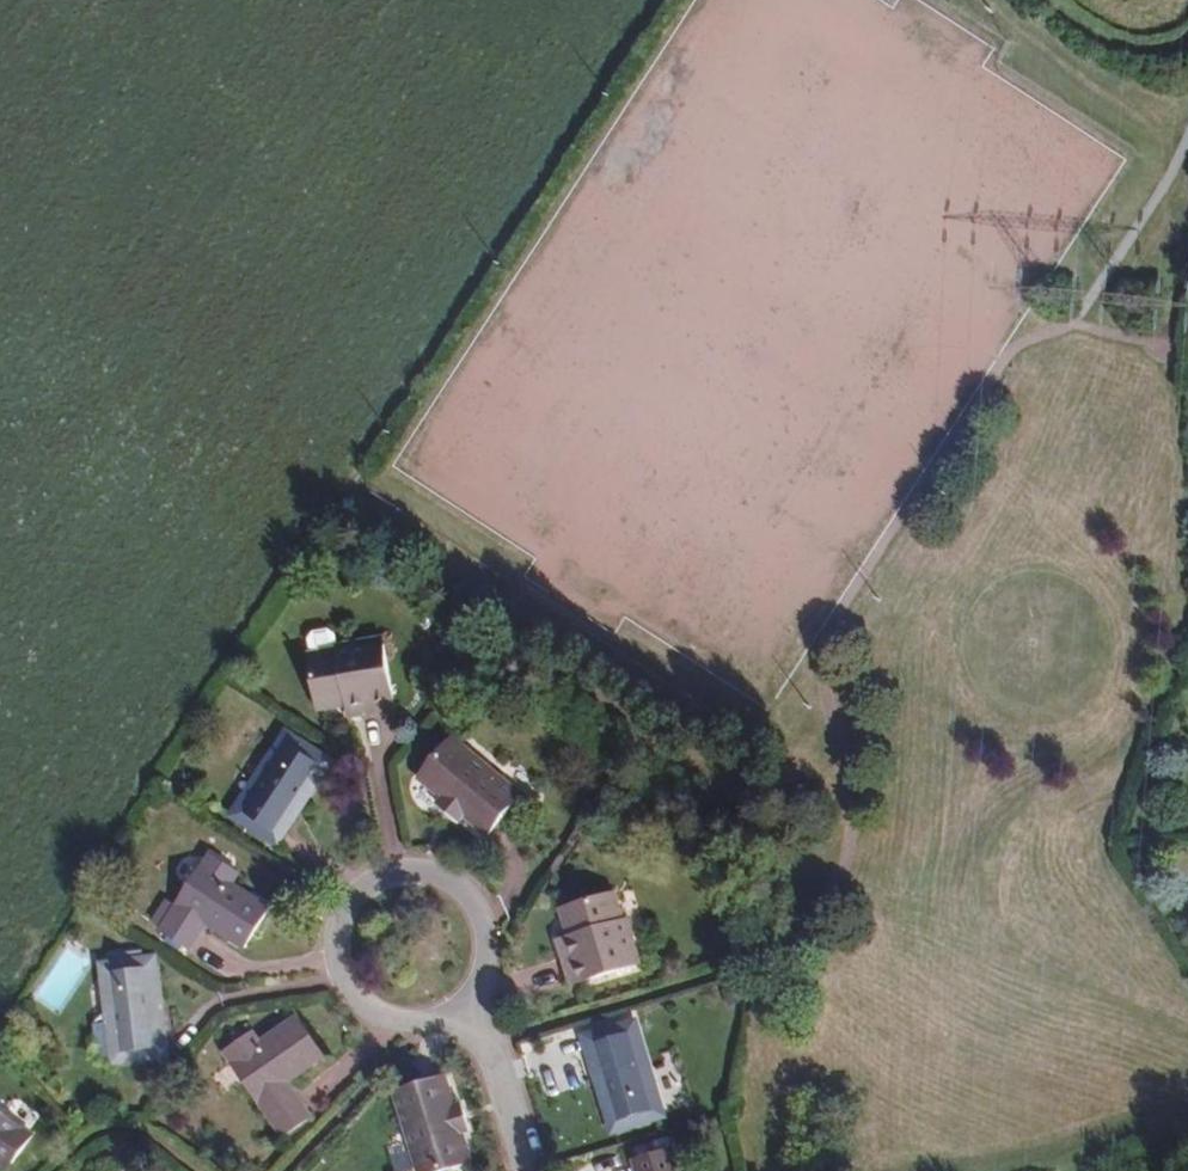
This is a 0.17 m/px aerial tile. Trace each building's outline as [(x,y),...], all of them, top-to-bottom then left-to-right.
[(297,650),(340,645),(338,628),(332,622),(301,627),(295,634),(297,650)] [(346,644),(388,639),(386,630),(344,636),(346,644)] [(397,703),(388,639),(346,644),(340,645),(297,650),(307,706),(350,700),(364,698),(365,707),(397,703)] [(351,710),(365,707),(364,698),(350,700),(351,710)] [(329,756),(289,731),(236,807),(277,833),(329,756)] [(445,789),(469,811),(491,830),(522,795),(453,733),(421,769),(445,789)] [(465,815),(469,811),(445,789),(441,794),(465,815)] [(240,864),(211,844),(163,917),(191,936),(206,914),(243,938),(269,900),(233,875),(240,864)] [(636,952),(622,913),(607,872),(555,894),(570,933),(574,942),(564,947),(575,977),(636,952)] [(628,911),(622,913),(636,952),(644,950),(628,911)] [(574,942),(570,933),(559,938),(564,947),(574,942)] [(148,963),(102,974),(121,1063),(167,1053),(148,963)] [(321,1049),(286,1016),(255,1048),(245,1039),(222,1064),(298,1135),(322,1110),(292,1081),(321,1049)] [(646,1016),(598,1031),(626,1121),(673,1107),(646,1016)] [(467,1130),(458,1101),(449,1072),(398,1089),(424,1170),(432,1170),(476,1158),(467,1130)] [(458,1101),(467,1130),(475,1128),(465,1099),(458,1101)] [(0,1115),(0,1160),(6,1164),(27,1135),(0,1115)] [(677,1145),(644,1155),(648,1166),(630,1170),(685,1170),(677,1145)]
